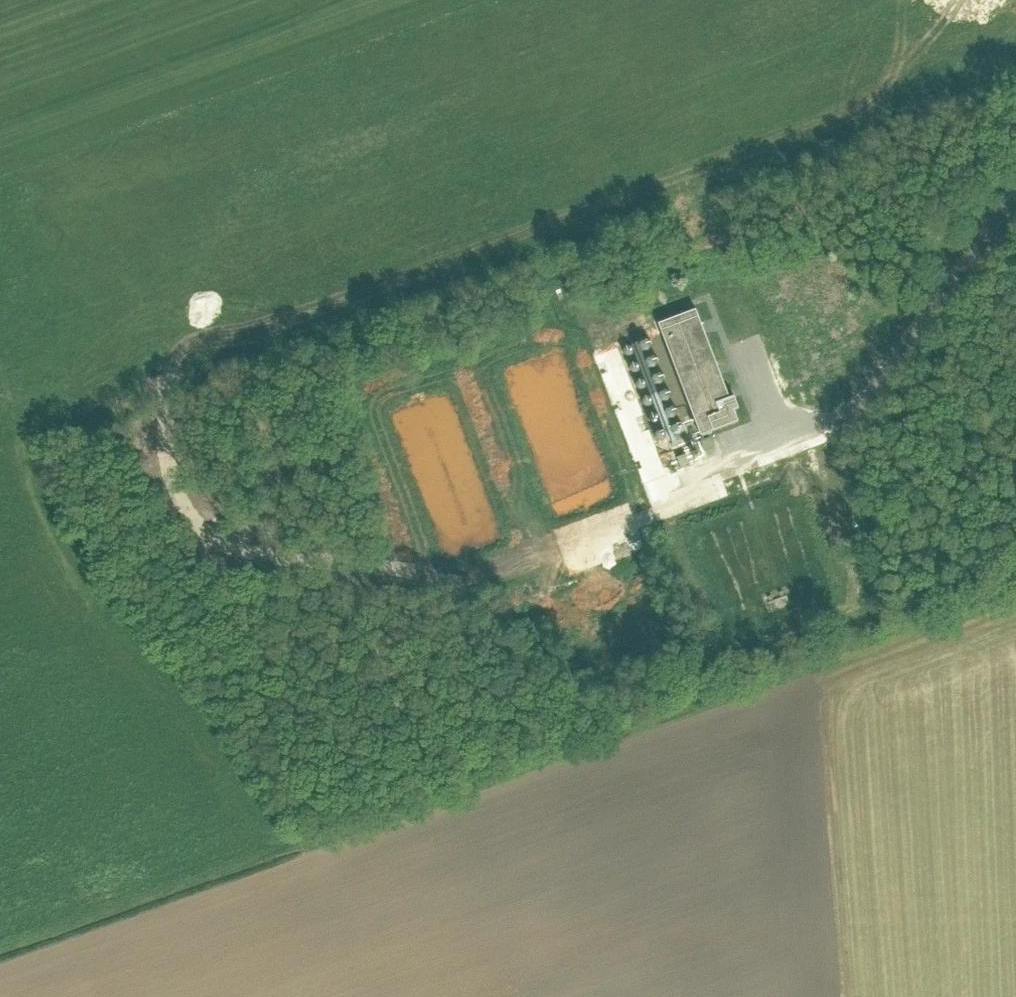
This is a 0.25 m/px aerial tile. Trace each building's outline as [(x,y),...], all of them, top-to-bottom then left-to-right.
[(739,422),(735,410),(739,408),(735,397),(730,399),(696,309),(658,323),(701,436),(739,422)]
